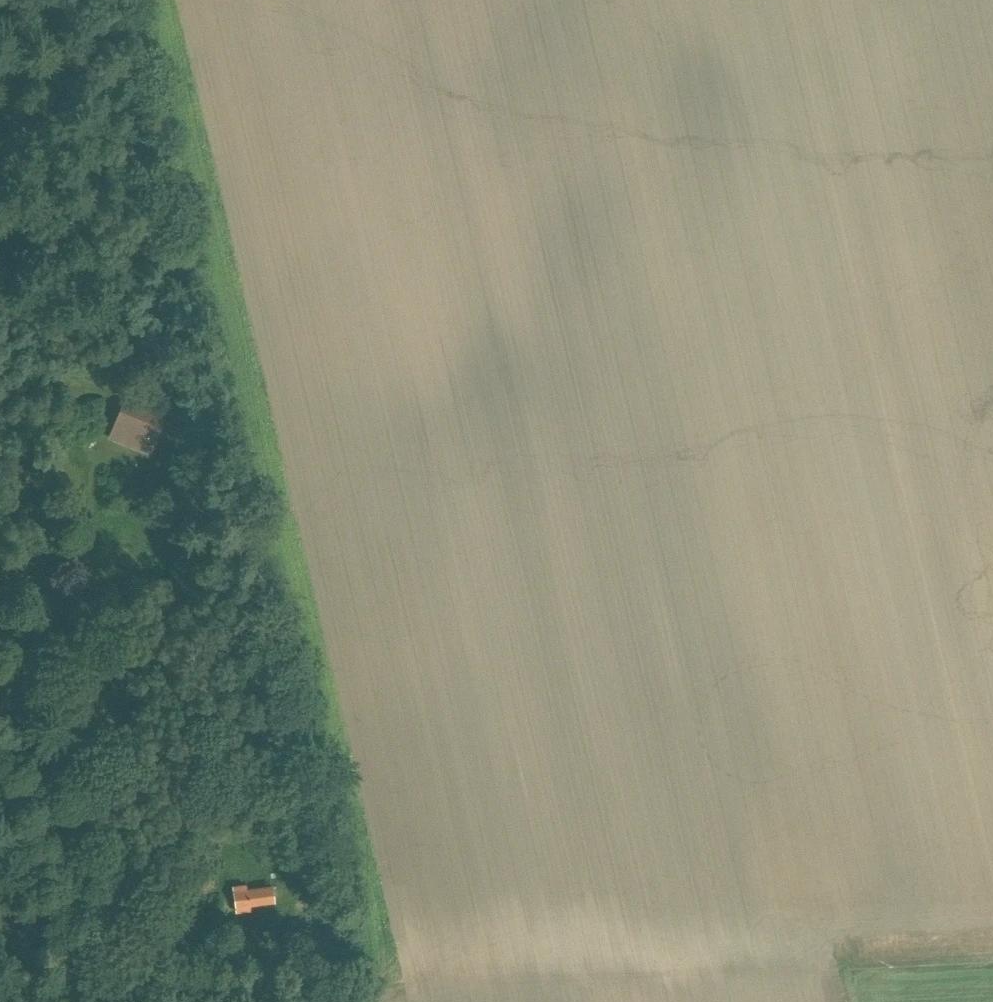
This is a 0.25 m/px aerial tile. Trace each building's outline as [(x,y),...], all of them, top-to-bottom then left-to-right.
[(123,398),(109,434),(148,449),(162,413),(123,398)] [(248,885),(233,887),(236,913),(249,912),(248,907),(274,904),(272,888),(248,891),(248,885)]
